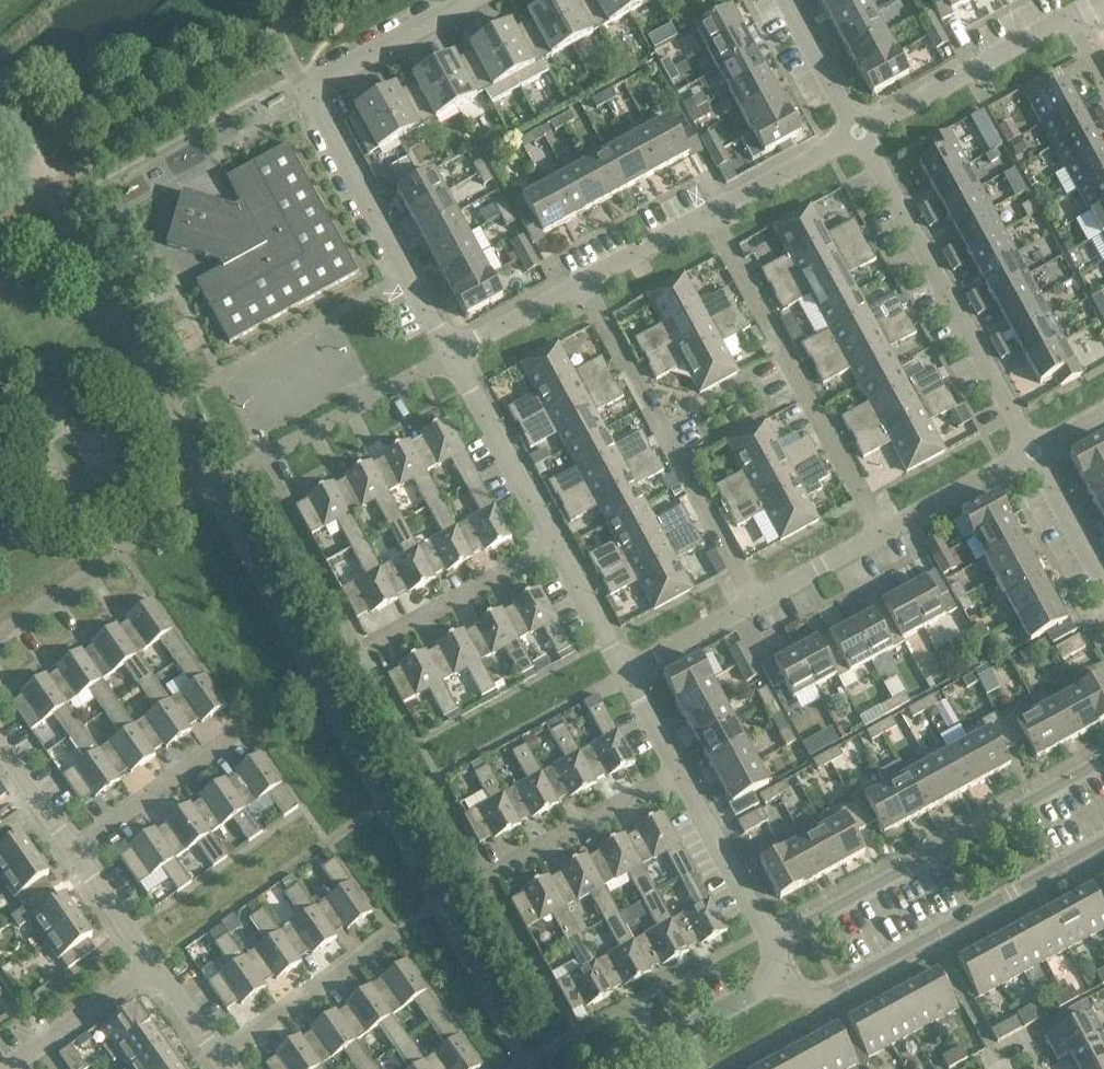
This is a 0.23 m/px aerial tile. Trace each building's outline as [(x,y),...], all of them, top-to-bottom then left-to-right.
[(548,2),(572,44),(600,29),(585,0),(552,0),(548,2)] [(622,0),(585,0),(600,29),(629,13),(622,0)] [(629,13),(653,0),(622,0),(629,13)] [(826,11),(847,0),(820,0),(826,11)] [(867,0),(847,0),(826,11),(838,32),(874,12),(867,0)] [(941,21),(953,14),(951,11),(971,0),(930,0),(941,21)] [(572,44),(548,2),(528,13),(532,20),(523,25),(543,60),(572,44)] [(713,4),(703,9),(709,19),(719,14),(713,4)] [(743,30),(731,8),(695,28),(707,50),(743,30)] [(885,33),(874,12),(838,32),(849,53),(885,33)] [(935,20),(931,13),(920,19),(924,26),(935,20)] [(948,43),(935,20),(924,26),(936,49),(948,43)] [(511,22),(502,27),(490,34),(520,88),(549,72),(543,60),(523,25),(514,29),(511,22)] [(670,25),(648,37),(654,48),(676,36),(670,25)] [(755,51),(743,30),(707,50),(718,71),(755,51)] [(897,54),(885,33),(849,53),(860,74),(897,54)] [(520,88),(490,34),(470,45),(473,52),(465,56),(485,92),(491,104),(520,88)] [(766,71),(755,51),(718,71),(729,92),(766,71)] [(453,54),(445,58),(433,65),(456,108),(485,92),(465,56),(457,61),(453,54)] [(909,75),(897,54),(860,74),(872,95),(909,75)] [(668,58),(659,63),(665,73),(674,68),(668,58)] [(633,61),(624,66),(629,74),(637,69),(633,61)] [(456,108),(433,65),(412,76),(416,83),(408,88),(427,124),(456,108)] [(679,78),(674,68),(665,73),(670,83),(679,78)] [(621,70),(614,74),(617,80),(624,76),(621,70)] [(777,92),(766,71),(729,92),(741,112),(777,92)] [(1052,89),(1046,78),(1023,91),(1042,125),(1078,105),(1066,82),(1052,89)] [(395,85),(387,90),(375,97),(398,139),(427,124),(408,88),(399,92),(395,85)] [(616,98),(611,89),(601,95),(606,104),(616,98)] [(574,91),(566,95),(570,103),(578,99),(574,91)] [(789,113),(777,92),(741,112),(752,133),(789,113)] [(606,104),(601,95),(591,100),(596,109),(606,104)] [(398,139),(375,97),(355,108),(358,115),(349,120),(369,156),(398,139)] [(691,99),(682,104),(687,114),(696,109),(691,99)] [(1090,127),(1078,105),(1042,125),(1054,147),(1090,127)] [(1101,121),(1103,119),(1103,107),(1103,106),(1095,111),(1101,121)] [(702,119),(696,109),(687,114),(693,124),(702,119)] [(575,121),(570,112),(560,118),(565,126),(575,121)] [(800,135),(789,113),(752,133),(740,139),(752,161),(800,135)] [(565,126),(560,118),(550,123),(555,132),(565,126)] [(679,134),(670,118),(648,129),(668,166),(689,154),(691,157),(702,151),(690,128),(679,134)] [(1011,120),(999,126),(1007,142),(1019,135),(1011,120)] [(1102,149),(1090,127),(1054,147),(1066,168),(1102,149)] [(544,138),(539,129),(529,135),(534,143),(544,138)] [(668,166),(648,129),(627,141),(647,177),(668,166)] [(968,165),(949,131),(926,144),(932,155),(919,162),(931,185),(968,165)] [(713,132),(701,138),(705,146),(717,139),(713,132)] [(993,133),(982,139),(988,151),(1000,145),(993,133)] [(490,136),(480,141),(485,151),(496,146),(490,136)] [(729,162),(717,139),(705,146),(718,168),(729,162)] [(1018,140),(1010,145),(1015,155),(1023,150),(1018,140)] [(647,177),(627,141),(606,152),(626,189),(647,177)] [(358,273),(288,144),(227,178),(241,204),(239,209),(187,194),(172,247),(224,263),(222,268),(196,282),(229,343),(358,273)] [(997,149),(985,156),(989,163),(1001,157),(997,149)] [(1102,149),(1066,168),(1078,190),(1103,176),(1103,152),(1102,149)] [(626,189),(606,152),(586,163),(606,200),(626,189)] [(487,170),(482,160),(473,165),(478,175),(487,170)] [(606,200),(586,163),(565,175),(585,211),(606,200)] [(980,187),(968,165),(931,185),(943,207),(980,187)] [(492,180),(487,170),(478,175),(484,185),(492,180)] [(445,193),(433,171),(397,191),(409,213),(445,193)] [(585,211),(565,175),(544,186),(564,222),(585,211)] [(1078,190),(1090,212),(1103,205),(1103,176),(1078,190)] [(1021,183),(1010,189),(1014,195),(1025,189),(1021,183)] [(564,222),(544,186),(522,198),(531,215),(521,220),(533,244),(545,237),(543,234),(564,222)] [(992,209),(980,187),(943,207),(955,229),(992,209)] [(457,214),(445,193),(409,213),(420,234),(457,214)] [(1025,203),(1023,208),(1027,216),(1038,210),(1032,199),(1025,203)] [(510,212),(504,202),(495,207),(501,217),(510,212)] [(927,203),(919,208),(924,218),(932,213),(927,203)] [(1090,212),(1102,235),(1103,233),(1103,205),(1090,212)] [(828,238),(811,206),(791,216),(818,265),(864,240),(861,234),(862,234),(854,219),(838,228),(840,231),(828,238)] [(1004,231),(992,209),(955,229),(967,251),(1004,231)] [(515,222),(510,212),(501,217),(506,227),(515,222)] [(938,223),(932,213),(924,218),(930,227),(938,223)] [(468,234),(457,214),(420,234),(432,254),(468,234)] [(818,265),(791,216),(772,226),(790,258),(778,265),(776,262),(761,270),(769,285),(770,284),(773,290),(818,265)] [(1016,253),(1004,231),(967,251),(979,273),(1016,253)] [(479,255),(468,234),(432,254),(443,275),(479,255)] [(511,243),(515,250),(527,244),(523,236),(511,243)] [(867,246),(864,240),(818,265),(838,302),(858,291),(847,272),(859,265),(860,268),(876,260),(868,246),(867,246)] [(1070,242),(1064,246),(1067,252),(1074,249),(1070,242)] [(539,266),(527,244),(515,250),(528,273),(539,266)] [(951,247),(943,251),(948,261),(956,257),(951,247)] [(1028,275),(1016,253),(979,273),(991,295),(1028,275)] [(491,276),(479,255),(443,275),(454,296),(491,276)] [(962,267),(956,257),(948,261),(953,271),(962,267)] [(838,302),(818,265),(773,290),(776,296),(775,297),(783,311),(799,302),(797,299),(809,293),(820,312),(838,302)] [(684,275),(665,285),(692,334),(737,309),(734,303),(735,303),(728,288),(712,297),(713,300),(702,307),(684,275)] [(1040,297),(1028,275),(991,295),(1003,317),(1040,297)] [(502,297),(491,276),(454,296),(466,317),(502,297)] [(692,334),(665,285),(646,295),(664,328),(652,334),(650,331),(634,340),(642,354),(643,353),(647,359),(692,334)] [(868,311),(858,291),(838,302),(859,339),(904,314),(901,308),(902,307),(894,293),(878,302),(880,305),(868,311)] [(975,291),(967,295),(972,305),(981,301),(975,291)] [(1052,319),(1040,297),(1003,317),(1015,339),(1052,319)] [(986,311),(981,301),(972,305),(978,315),(986,311)] [(859,339),(838,302),(820,312),(830,332),(819,339),(817,336),(801,344),(809,358),(810,358),(813,364),(859,339)] [(741,315),(737,309),(692,334),(719,383),(738,373),(720,341),(732,334),(734,337),(750,329),(742,315),(741,315)] [(907,320),(904,314),(859,339),(879,376),(898,365),(887,345),(899,339),(901,342),(916,334),(909,319),(907,320)] [(787,317),(779,321),(785,331),(796,325),(792,318),(787,317)] [(1064,341),(1052,319),(1015,339),(1027,361),(1064,341)] [(796,325),(785,331),(791,342),(799,338),(800,333),(796,325)] [(719,383),(692,334),(647,359),(650,365),(649,366),(656,380),(672,371),(671,368),(682,362),(700,394),(719,383)] [(999,335),(991,339),(996,349),(1005,345),(999,335)] [(879,376),(859,339),(813,364),(817,370),(815,370),(823,385),(839,376),(837,373),(849,366),(860,386),(879,376)] [(1082,375),(1064,341),(1027,361),(1040,384),(1053,376),(1059,387),(1082,375)] [(558,344),(539,354),(566,403),(611,378),(608,372),(609,372),(601,358),(586,366),(587,369),(575,376),(558,344)] [(1010,355),(1005,345),(996,349),(1002,359),(1010,355)] [(566,403),(539,354),(520,365),(537,397),(526,403),(524,400),(508,409),(516,423),(517,422),(520,428),(566,403)] [(909,385),(898,365),(879,376),(899,413),(945,388),(941,382),(942,381),(935,367),(919,375),(921,379),(909,385)] [(899,413),(879,376),(860,386),(871,406),(859,412),(857,409),(841,418),(849,432),(850,431),(854,437),(899,413)] [(615,384),(611,378),(566,403),(586,440),(605,430),(594,410),(606,403),(608,407),(624,398),(616,384),(615,384)] [(948,394),(945,388),(899,413),(926,462),(945,451),(927,419),(939,413),(941,416),(957,407),(949,393),(948,394)] [(586,440),(566,403),(520,428),(523,434),(522,435),(530,449),(546,440),(544,437),(556,431),(567,451),(586,440)] [(926,462),(899,413),(854,437),(857,443),(856,444),(863,458),(879,450),(878,446),(889,440),(907,472),(926,462)] [(479,479),(447,420),(421,434),(422,437),(411,444),(410,444),(426,473),(426,472),(450,459),(465,486),(479,479)] [(782,454),(765,422),(746,433),(773,482),(818,457),(815,451),(816,450),(808,436),(792,445),(794,448),(782,454)] [(616,449),(605,430),(586,440),(606,477),(652,452),(648,446),(649,445),(642,431),(626,440),(628,443),(616,449)] [(773,482),(746,433),(727,443),(744,475),(733,482),(731,479),(715,487),(723,501),(724,501),(727,507),(773,482)] [(1069,456),(1081,478),(1103,465),(1103,437),(1069,456)] [(606,477),(586,440),(567,451),(578,470),(566,477),(564,474),(548,482),(556,497),(557,496),(560,502),(606,477)] [(411,444),(409,441),(383,455),(384,458),(373,464),(372,465),(388,493),(412,480),(427,507),(441,500),(426,472),(426,473),(410,444),(411,444)] [(545,449),(538,453),(544,463),(551,459),(545,449)] [(655,458),(652,452),(606,477),(626,514),(645,503),(635,484),(646,477),(648,480),(664,472),(656,457),(655,458)] [(822,463),(818,457),(773,482),(800,531),(819,520),(806,498),(819,490),(816,484),(830,476),(823,462),(822,463)] [(373,464),(371,462),(345,476),(346,479),(335,485),(334,486),(350,514),(374,501),(389,528),(403,520),(388,493),(372,465),(373,464)] [(547,470),(543,464),(536,468),(540,474),(547,470)] [(1081,478),(1093,498),(1103,492),(1103,465),(1081,478)] [(626,514),(606,477),(560,502),(564,508),(563,508),(570,523),(586,514),(584,511),(596,504),(607,524),(626,514)] [(674,478),(663,484),(666,491),(678,485),(674,478)] [(511,538),(479,479),(465,486),(480,514),(456,527),(455,527),(471,556),(472,555),(483,549),(485,552),(511,538)] [(335,485),(333,482),(307,497),(308,500),(295,507),(311,535),(336,521),(351,549),(365,541),(350,514),(334,486),(335,485)] [(800,531),(773,482),(727,507),(731,513),(729,513),(737,527),(753,519),(751,516),(763,509),(780,542),(800,531)] [(680,486),(672,490),(676,497),(684,492),(680,486)] [(1093,498),(1103,519),(1103,492),(1093,498)] [(1009,517),(997,495),(961,515),(973,537),(1009,517)] [(456,527),(441,500),(427,507),(442,534),(418,548),(417,548),(433,577),(434,576),(445,570),(447,573),(473,558),(472,555),(471,556),(455,527),(456,527)] [(656,523),(645,503),(626,514),(646,551),(692,526),(689,520),(690,519),(682,505),(666,514),(668,517),(656,523)] [(646,551),(626,514),(607,524),(618,544),(606,551),(604,547),(589,556),(596,570),(598,570),(601,576),(646,551)] [(1021,538),(1009,517),(973,537),(984,558),(1021,538)] [(418,548),(403,520),(389,528),(404,555),(380,568),(379,569),(395,597),(396,597),(407,591),(409,594),(435,579),(434,576),(433,577),(417,548),(418,548)] [(695,532),(692,526),(646,551),(673,600),(697,587),(690,575),(686,578),(675,557),(687,551),(688,554),(704,545),(696,531),(695,532)] [(939,536),(926,543),(939,568),(952,561),(939,536)] [(1032,558),(1021,538),(984,558),(996,578),(1032,558)] [(380,568),(365,541),(351,549),(366,576),(341,590),(356,618),(369,611),(371,614),(397,600),(396,597),(395,597),(379,569),(380,568)] [(673,600),(646,551),(601,576),(604,582),(603,582),(611,596),(626,588),(625,585),(637,578),(654,610),(673,600)] [(1043,579),(1032,558),(996,578),(1007,599),(1043,579)] [(721,561),(712,566),(717,576),(726,571),(721,561)] [(956,568),(952,561),(939,568),(943,575),(956,568)] [(948,594),(935,570),(922,577),(924,580),(903,592),(923,628),(945,616),(936,600),(948,594)] [(1055,600),(1043,579),(1007,599),(1018,620),(1055,600)] [(959,582),(950,587),(957,600),(966,595),(959,582)] [(539,588),(519,599),(513,603),(514,606),(503,612),(502,612),(518,641),(542,628),(558,656),(572,648),(539,588)] [(923,628),(903,592),(883,603),(882,603),(870,610),(872,613),(881,630),(894,623),(903,639),(923,628)] [(973,607),(966,595),(957,600),(964,612),(973,607)] [(189,653),(152,600),(136,611),(138,614),(119,628),(118,628),(137,656),(138,655),(159,640),(175,663),(189,653)] [(1066,621),(1055,600),(1018,620),(1030,642),(1046,633),(1053,644),(1076,631),(1069,619),(1066,621)] [(503,612),(501,609),(475,624),(476,627),(465,633),(464,633),(480,662),(504,648),(520,676),(534,669),(532,665),(518,641),(502,612),(503,612)] [(881,630),(872,613),(851,625),(871,661),(904,643),(903,639),(894,623),(881,630)] [(981,623),(972,628),(979,641),(989,636),(981,623)] [(103,639),(83,653),(102,680),(124,665),(140,688),(154,678),(138,655),(137,656),(118,628),(119,628),(116,625),(100,636),(103,639)] [(871,661),(851,625),(830,636),(839,652),(827,659),(836,676),(838,679),(871,661)] [(465,633),(463,630),(437,645),(438,647),(427,654),(426,654),(442,683),(442,682),(466,669),(482,697),(496,690),(480,662),(464,633),(465,633)] [(830,636),(828,632),(816,639),(816,640),(795,651),(815,687),(836,676),(827,659),(839,652),(830,636)] [(989,636),(979,641),(985,651),(990,648),(992,641),(989,636)] [(1085,648),(1079,636),(1055,649),(1062,661),(1085,648)] [(1044,640),(1031,647),(1036,656),(1049,649),(1044,640)] [(755,668),(742,643),(729,650),(743,675),(755,668)] [(1036,656),(1031,647),(1019,654),(1024,663),(1036,656)] [(67,664),(48,678),(47,678),(67,705),(89,690),(105,712),(118,703),(102,680),(83,653),(81,650),(65,661),(67,664)] [(427,654),(425,651),(399,665),(400,668),(387,675),(403,704),(428,690),(444,718),(458,710),(442,682),(442,683),(426,654),(427,654)] [(815,687),(795,651),(774,662),(773,659),(760,666),(773,689),(785,683),(793,699),(815,687)] [(227,706),(189,653),(175,663),(191,685),(170,700),(169,701),(188,728),(189,728),(208,714),(211,717),(227,706)] [(711,680),(700,658),(663,678),(675,700),(711,680)] [(986,666),(974,673),(979,682),(991,675),(986,666)] [(760,676),(755,668),(743,675),(747,683),(760,676)] [(979,682),(974,673),(961,680),(966,689),(979,682)] [(32,689),(11,704),(31,731),(53,715),(69,737),(83,728),(67,705),(47,678),(46,675),(30,686),(32,689)] [(1101,676),(1079,688),(1099,724),(1103,721),(1103,682),(1101,676)] [(170,700),(154,678),(140,688),(156,710),(134,725),(134,726),(153,753),(173,739),(175,742),(191,731),(189,728),(188,728),(169,701),(170,700)] [(723,701),(711,680),(675,700),(686,720),(723,701)] [(773,700),(766,688),(757,693),(764,705),(773,700)] [(1099,724),(1079,688),(1058,699),(1078,735),(1099,724)] [(904,693),(892,700),(897,709),(909,702),(904,693)] [(938,705),(933,696),(920,702),(925,712),(934,707),(938,705)] [(1078,735),(1058,699),(1038,710),(1058,747),(1078,735)] [(780,713),(773,700),(764,705),(771,718),(780,713)] [(897,709),(892,700),(879,707),(884,716),(897,709)] [(734,721),(723,701),(686,720),(698,741),(734,721)] [(925,712),(920,702),(908,709),(913,718),(923,713),(925,712)] [(134,725),(118,703),(105,712),(120,735),(99,750),(98,751),(118,778),(118,777),(138,764),(140,767),(156,756),(153,753),(134,726),(134,725)] [(635,763),(602,704),(588,711),(604,739),(580,752),(579,753),(595,781),(607,775),(608,778),(635,763)] [(934,707),(925,712),(930,721),(936,718),(937,712),(934,707)] [(1058,747),(1038,710),(1018,721),(1015,715),(1002,723),(1014,746),(1026,740),(1036,759),(1058,747)] [(923,713),(913,718),(918,728),(928,722),(923,713)] [(980,721),(986,731),(969,741),(989,777),(1010,765),(1003,752),(1014,746),(1002,723),(997,713),(980,721)] [(896,727),(891,718),(879,725),(883,734),(896,727)] [(745,742),(734,721),(698,741),(709,762),(745,742)] [(580,752),(564,724),(550,732),(566,760),(542,773),(541,774),(557,802),(569,795),(570,798),(597,784),(595,781),(579,753),(580,752)] [(883,734),(879,725),(866,732),(871,741),(883,734)] [(99,750),(83,728),(69,737),(85,760),(62,776),(82,803),(102,789),(104,792),(120,781),(118,777),(118,778),(98,751),(99,750)] [(796,742),(789,729),(780,734),(787,747),(796,742)] [(833,729),(804,744),(812,758),(840,743),(833,729)] [(531,753),(540,749),(533,737),(525,741),(531,753)] [(989,777),(969,741),(948,752),(968,788),(989,777)] [(757,763),(745,742),(709,762),(720,783),(757,763)] [(542,773),(526,745),(512,753),(528,781),(504,794),(503,794),(519,823),(531,816),(532,819),(559,805),(557,802),(541,774),(542,773)] [(842,757),(838,748),(825,754),(830,764),(842,757)] [(968,788),(948,752),(927,763),(947,800),(968,788)] [(298,807),(260,754),(244,765),(247,768),(227,782),(246,809),(268,794),(284,817),(298,807)] [(830,764),(825,754),(812,761),(817,770),(830,764)] [(769,785),(757,763),(720,783),(732,803),(728,805),(735,818),(759,805),(752,793),(769,785)] [(947,800),(927,763),(906,775),(926,811),(947,800)] [(504,794),(488,766),(474,774),(490,801),(464,815),(480,844),(493,837),(494,840),(521,825),(519,823),(503,794),(504,794)] [(926,811),(906,775),(886,786),(906,822),(926,811)] [(209,790),(211,793),(191,807),(210,834),(211,834),(232,819),(249,842),(263,832),(246,809),(227,782),(225,779),(209,790)] [(790,791),(785,782),(772,788),(777,798),(790,791)] [(906,822),(886,786),(853,804),(866,827),(877,821),(884,834),(906,822)] [(777,798),(772,788),(760,795),(765,804),(777,798)] [(176,818),(156,832),(175,859),(176,859),(197,844),(213,867),(227,857),(211,834),(210,834),(191,807),(190,804),(174,815),(176,818)] [(866,827),(853,804),(840,811),(843,817),(823,828),(843,864),(865,852),(854,834),(866,827)] [(768,822),(761,810),(738,822),(745,835),(768,822)] [(695,873),(663,814),(636,828),(638,831),(626,838),(625,838),(641,867),(642,866),(666,853),(681,880),(695,873)] [(141,843),(129,851),(120,858),(139,885),(162,869),(178,892),(192,882),(176,859),(175,859),(156,832),(154,828),(138,840),(141,843)] [(843,864),(823,828),(802,839),(822,875),(843,864)] [(4,829),(0,832),(0,878),(34,854),(20,834),(12,840),(4,829)] [(116,834),(108,840),(113,847),(121,841),(116,834)] [(626,838),(625,835),(598,849),(600,852),(588,858),(587,859),(603,887),(604,887),(628,874),(643,901),(657,893),(642,866),(641,867),(625,838),(626,838)] [(822,875),(802,839),(782,850),(801,887),(822,875)] [(801,887),(782,850),(760,862),(780,899),(801,887)] [(49,875),(34,854),(0,878),(15,899),(17,897),(24,907),(48,891),(40,880),(49,875)] [(588,858),(587,856),(560,870),(562,873),(550,879),(549,880),(565,908),(566,908),(590,895),(605,922),(619,914),(604,887),(603,887),(587,859),(588,858)] [(372,913),(335,859),(321,869),(337,892),(315,908),(334,935),(335,934),(354,921),(356,924),(372,913)] [(727,931),(695,873),(681,880),(696,908),(672,921),(671,921),(687,950),(687,949),(699,943),(701,946),(727,931)] [(292,874),(282,882),(289,891),(299,884),(292,874)] [(550,879),(549,876),(522,891),(524,894),(511,901),(526,929),(552,915),(567,943),(581,935),(566,908),(565,908),(549,880),(550,879)] [(1068,900),(1089,937),(1103,929),(1103,912),(1101,906),(1103,905),(1103,883),(1103,881),(1094,878),(1091,887),(1068,900)] [(285,894),(302,917),(280,933),(299,960),(299,959),(318,946),(321,949),(337,938),(335,934),(334,935),(315,908),(299,884),(289,891),(285,894)] [(55,901),(48,891),(24,907),(11,917),(19,928),(30,920),(44,940),(78,916),(63,896),(55,901)] [(672,921),(657,893),(643,901),(658,928),(634,942),(633,942),(649,971),(649,970),(659,965),(661,968),(689,952),(687,949),(687,950),(671,921),(672,921)] [(257,899),(248,905),(255,915),(264,909),(257,899)] [(1089,937),(1068,900),(1046,912),(1067,949),(1089,937)] [(250,919),(266,942),(244,958),(263,985),(264,984),(283,971),(285,974),(302,963),(299,959),(299,960),(280,933),(264,909),(255,915),(250,919)] [(630,910),(620,916),(626,928),(636,922),(630,910)] [(1067,949),(1046,912),(1024,924),(1045,961),(1067,949)] [(620,916),(619,914),(605,922),(620,949),(596,962),(595,963),(611,991),(623,985),(624,988),(651,973),(649,970),(649,971),(633,942),(634,942),(626,928),(620,916)] [(92,936),(78,916),(44,940),(58,960),(60,959),(68,969),(91,953),(84,942),(92,936)] [(234,916),(222,924),(228,934),(230,937),(243,928),(234,916)] [(222,924),(209,933),(216,943),(228,934),(222,924)] [(1045,961),(1024,924),(1002,936),(1023,973),(1045,961)] [(214,944),(231,967),(208,983),(227,1010),(248,995),(250,999),(266,988),(264,984),(263,985),(244,958),(230,937),(228,934),(216,943),(214,944)] [(596,962),(581,935),(567,943),(582,970),(556,984),(572,1013),(585,1006),(586,1008),(613,994),(611,991),(595,963),(596,962)] [(1023,973),(1002,936),(979,948),(1001,985),(1023,973)] [(1001,985),(979,948),(958,960),(979,998),(1001,985)] [(443,1014),(406,961),(390,972),(392,975),(372,989),(392,1016),(414,1001),(429,1023),(443,1014)] [(1096,973),(1102,985),(1103,984),(1103,968),(1096,973)] [(937,971),(914,984),(935,1022),(958,1009),(937,971)] [(935,1022),(914,984),(892,996),(913,1034),(935,1022)] [(357,1000),(338,1014),(337,1014),(356,1041),(357,1041),(378,1026),(394,1048),(408,1039),(392,1016),(372,989),(371,985),(355,997),(357,1000)] [(1071,986),(1062,992),(1068,1003),(1078,998),(1071,986)] [(1068,1003),(1062,992),(1052,997),(1059,1009),(1068,1003)] [(913,1034),(892,996),(870,1008),(891,1046),(913,1034)] [(1086,1000),(1063,1012),(1069,1024),(1045,1037),(1058,1061),(1070,1055),(1069,1054),(1096,1040),(1095,1038),(1088,1025),(1095,1017),(1086,1000)] [(142,1015),(135,1005),(101,1029),(110,1042),(103,1048),(108,1055),(153,1023),(145,1012),(142,1015)] [(1033,1005),(1025,1009),(1033,1023),(1041,1019),(1033,1005)] [(891,1046),(870,1008),(848,1020),(858,1039),(846,1046),(856,1064),(866,1067),(868,1058),(891,1046)] [(1033,1023),(1025,1009),(1017,1014),(1025,1027),(1033,1023)] [(302,1039),(321,1066),(343,1051),(356,1068),(365,1068),(373,1063),(357,1041),(356,1041),(337,1014),(338,1014),(335,1010),(319,1022),(321,1025),(302,1039)] [(443,1014),(429,1023),(445,1046),(424,1061),(423,1062),(429,1068),(478,1068),(481,1067),(443,1014)] [(814,1039),(830,1068),(848,1068),(856,1064),(846,1046),(858,1039),(848,1020),(839,1017),(836,1026),(814,1039)] [(1022,1029),(1016,1018),(991,1031),(997,1042),(1022,1029)] [(160,1034),(153,1023),(108,1055),(113,1062),(120,1057),(129,1068),(163,1045),(157,1036),(160,1034)] [(1095,1038),(1096,1040),(1069,1054),(1070,1055),(1078,1068),(1093,1068),(1103,1063),(1103,1033),(1095,1038)] [(87,1034),(77,1041),(81,1048),(88,1043),(89,1037),(87,1034)] [(286,1050),(266,1064),(269,1068),(324,1068),(321,1066),(302,1039),(300,1035),(284,1047),(286,1050)] [(408,1039),(394,1048),(409,1068),(429,1068),(423,1062),(424,1061),(408,1039)] [(814,1039),(792,1051),(802,1068),(830,1068),(814,1039)] [(163,1045),(129,1068),(170,1068),(180,1062),(173,1051),(169,1053),(163,1045)] [(59,1054),(69,1068),(87,1068),(71,1046),(59,1054)] [(961,1047),(951,1052),(958,1064),(967,1058),(961,1047)] [(792,1051),(770,1063),(774,1068),(802,1068),(792,1051)] [(958,1064),(951,1052),(942,1057),(948,1068),(958,1064)]
